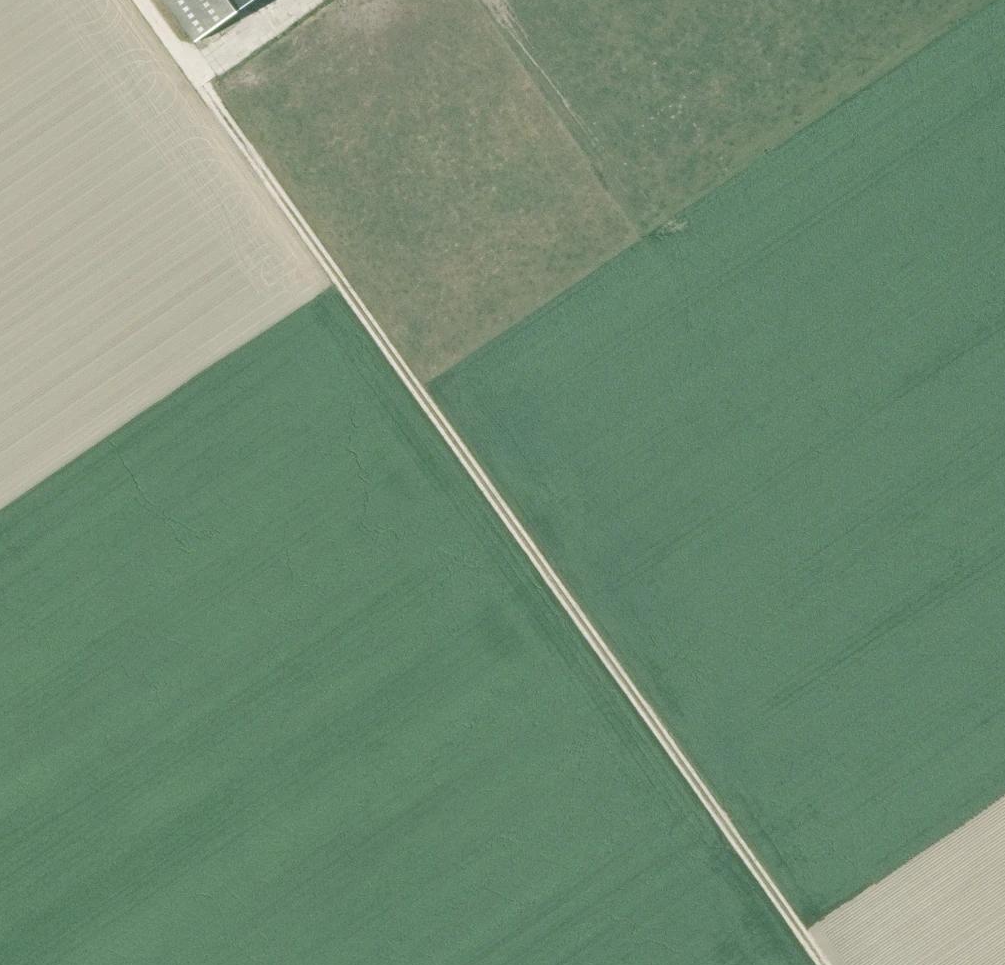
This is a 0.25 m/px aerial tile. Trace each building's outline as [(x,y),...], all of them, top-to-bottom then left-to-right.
[(200,38),(254,0),(173,0),(200,38)]
